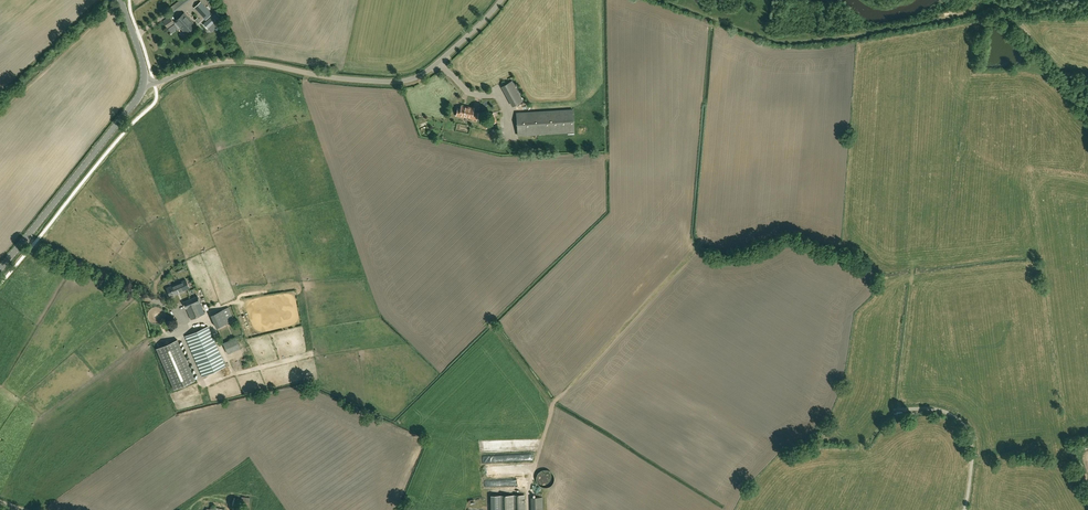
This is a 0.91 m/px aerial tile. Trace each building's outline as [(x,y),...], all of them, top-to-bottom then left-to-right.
[(190,0),(180,0),(170,7),(174,12),(190,0)] [(205,20),(212,14),(201,2),(194,8),(205,20)] [(207,28),(220,17),(216,12),(204,24),(207,28)] [(186,34),(196,25),(184,13),(175,22),(186,34)] [(168,28),(170,27),(174,24),(169,17),(163,21),(168,28)] [(512,81),(505,85),(504,86),(514,105),(521,102),(522,101),(512,81)] [(473,112),(473,108),(462,106),(461,109),(458,108),(456,116),(462,117),(463,116),(471,118),(476,120),(478,113),(473,112)] [(518,135),(574,132),(573,110),(516,113),(518,135)] [(491,124),(497,122),(494,113),(488,115),(491,124)] [(183,290),(189,287),(186,280),(179,282),(166,288),(170,296),(183,290)] [(191,319),(204,313),(200,302),(197,296),(183,302),(191,319)] [(216,327),(222,325),(233,320),(228,307),(211,315),(216,327)] [(203,376),(225,366),(208,326),(185,336),(203,376)] [(227,354),(240,349),(235,337),(223,343),(227,354)] [(174,389),(195,380),(177,339),(156,349),(174,389)] [(502,450),(530,449),(530,441),(501,442),(502,450)] [(504,454),(504,462),(534,461),(534,453),(504,454)] [(524,495),(491,495),(491,509),(525,509),(524,495)] [(249,508),(250,497),(242,496),(241,506),(249,508)] [(542,497),(531,497),(531,509),(543,509),(542,497)]
